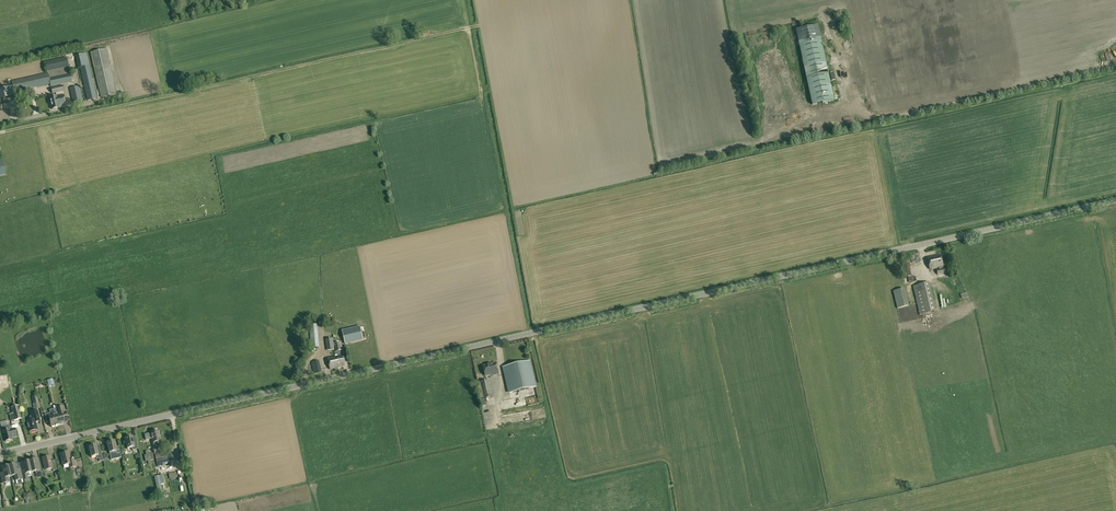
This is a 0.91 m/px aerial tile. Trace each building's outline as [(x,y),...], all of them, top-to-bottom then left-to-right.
[(818,25),(796,30),(812,105),(814,105),(834,101),(818,25)] [(90,53),(100,98),(117,94),(107,49),(90,53)] [(78,68),(80,68),(87,101),(97,99),(86,54),(76,56),(78,68)] [(47,71),(69,67),(67,58),(45,62),(47,71)] [(69,67),(47,71),(47,74),(48,74),(49,78),(70,74),(69,67)] [(70,74),(49,78),(48,74),(47,74),(11,82),(12,86),(4,88),(0,88),(0,99),(14,97),(14,93),(50,85),(50,87),(72,82),(70,74)] [(64,91),(63,85),(51,88),(52,94),(64,91)] [(73,103),(83,101),(80,86),(70,88),(73,103)] [(56,96),(49,98),(52,110),(59,108),(66,106),(64,95),(56,97),(56,96)] [(919,255),(911,256),(912,263),(921,262),(919,255)] [(939,267),(939,270),(937,271),(938,275),(945,273),(944,269),(940,255),(927,258),(930,269),(939,267)] [(909,263),(903,264),(905,278),(908,278),(909,282),(916,281),(915,276),(911,277),(909,263)] [(936,311),(929,283),(913,286),(920,315),(936,311)] [(897,309),(909,306),(904,289),(893,291),(897,309)] [(317,324),(310,325),(312,348),(319,347),(317,324)] [(345,344),(363,340),(360,327),(342,331),(345,344)] [(334,349),(333,338),(325,340),(327,350),(334,349)] [(343,354),(340,355),(335,356),(327,358),(330,369),(346,366),(343,354)] [(314,374),(322,372),(319,360),(311,362),(314,374)] [(509,393),(535,387),(529,361),(504,367),(509,393)] [(483,366),(485,375),(492,374),(492,375),(498,374),(496,363),(483,366)] [(300,376),(302,372),(300,368),(295,368),(293,372),(295,376),(300,376)] [(489,380),(480,382),(484,399),(493,397),(489,380)] [(515,398),(516,405),(541,400),(540,394),(515,398)] [(14,421),(22,419),(19,406),(11,408),(14,421)] [(64,424),(64,423),(62,417),(66,416),(65,412),(63,407),(57,408),(54,409),(55,415),(58,426),(64,424)] [(51,427),(58,426),(55,415),(54,409),(49,410),(50,413),(44,414),(46,423),(50,422),(51,427)] [(23,419),(24,422),(26,422),(29,432),(30,432),(31,433),(35,432),(36,430),(37,430),(35,423),(40,422),(40,423),(41,423),(40,422),(37,410),(30,412),(31,416),(30,417),(29,417),(28,418),(26,416),(24,417),(23,419)] [(2,432),(3,436),(4,436),(5,442),(6,442),(9,442),(9,441),(12,440),(11,437),(16,436),(14,429),(10,430),(9,425),(1,427),(2,432)] [(158,431),(150,432),(151,434),(145,435),(146,440),(152,439),(152,443),(153,443),(153,447),(161,445),(158,431)] [(133,443),(132,437),(127,438),(127,437),(124,438),(125,442),(126,441),(127,449),(131,448),(132,450),(138,449),(137,442),(133,443)] [(119,446),(115,447),(114,441),(109,442),(106,442),(107,446),(108,446),(109,453),(111,460),(121,458),(120,453),(119,446)] [(103,460),(102,455),(101,451),(97,452),(96,446),(91,447),(91,446),(88,447),(89,450),(90,450),(91,457),(95,456),(96,459),(99,458),(99,462),(103,461),(103,460)] [(69,464),(70,468),(76,467),(74,459),(70,460),(68,452),(60,454),(63,466),(69,464)] [(166,459),(165,456),(164,452),(163,452),(154,454),(156,461),(166,459)] [(173,455),(165,456),(166,459),(156,461),(157,467),(165,466),(164,463),(174,461),(173,455)] [(45,470),(52,469),(53,472),(57,470),(55,460),(51,461),(50,456),(42,458),(45,470)] [(41,471),(39,463),(36,464),(35,461),(29,462),(32,474),(35,473),(35,474),(41,473),(41,471)] [(32,476),(32,474),(29,462),(24,464),(25,467),(21,468),(24,481),(28,480),(27,476),(29,475),(31,476),(32,476)] [(23,483),(22,480),(23,480),(20,469),(16,470),(15,464),(12,465),(11,464),(8,465),(11,476),(14,476),(15,482),(16,481),(17,484),(23,483)] [(8,477),(11,476),(9,466),(8,465),(5,466),(6,467),(2,467),(3,473),(5,479),(1,480),(2,484),(9,482),(8,477)]
